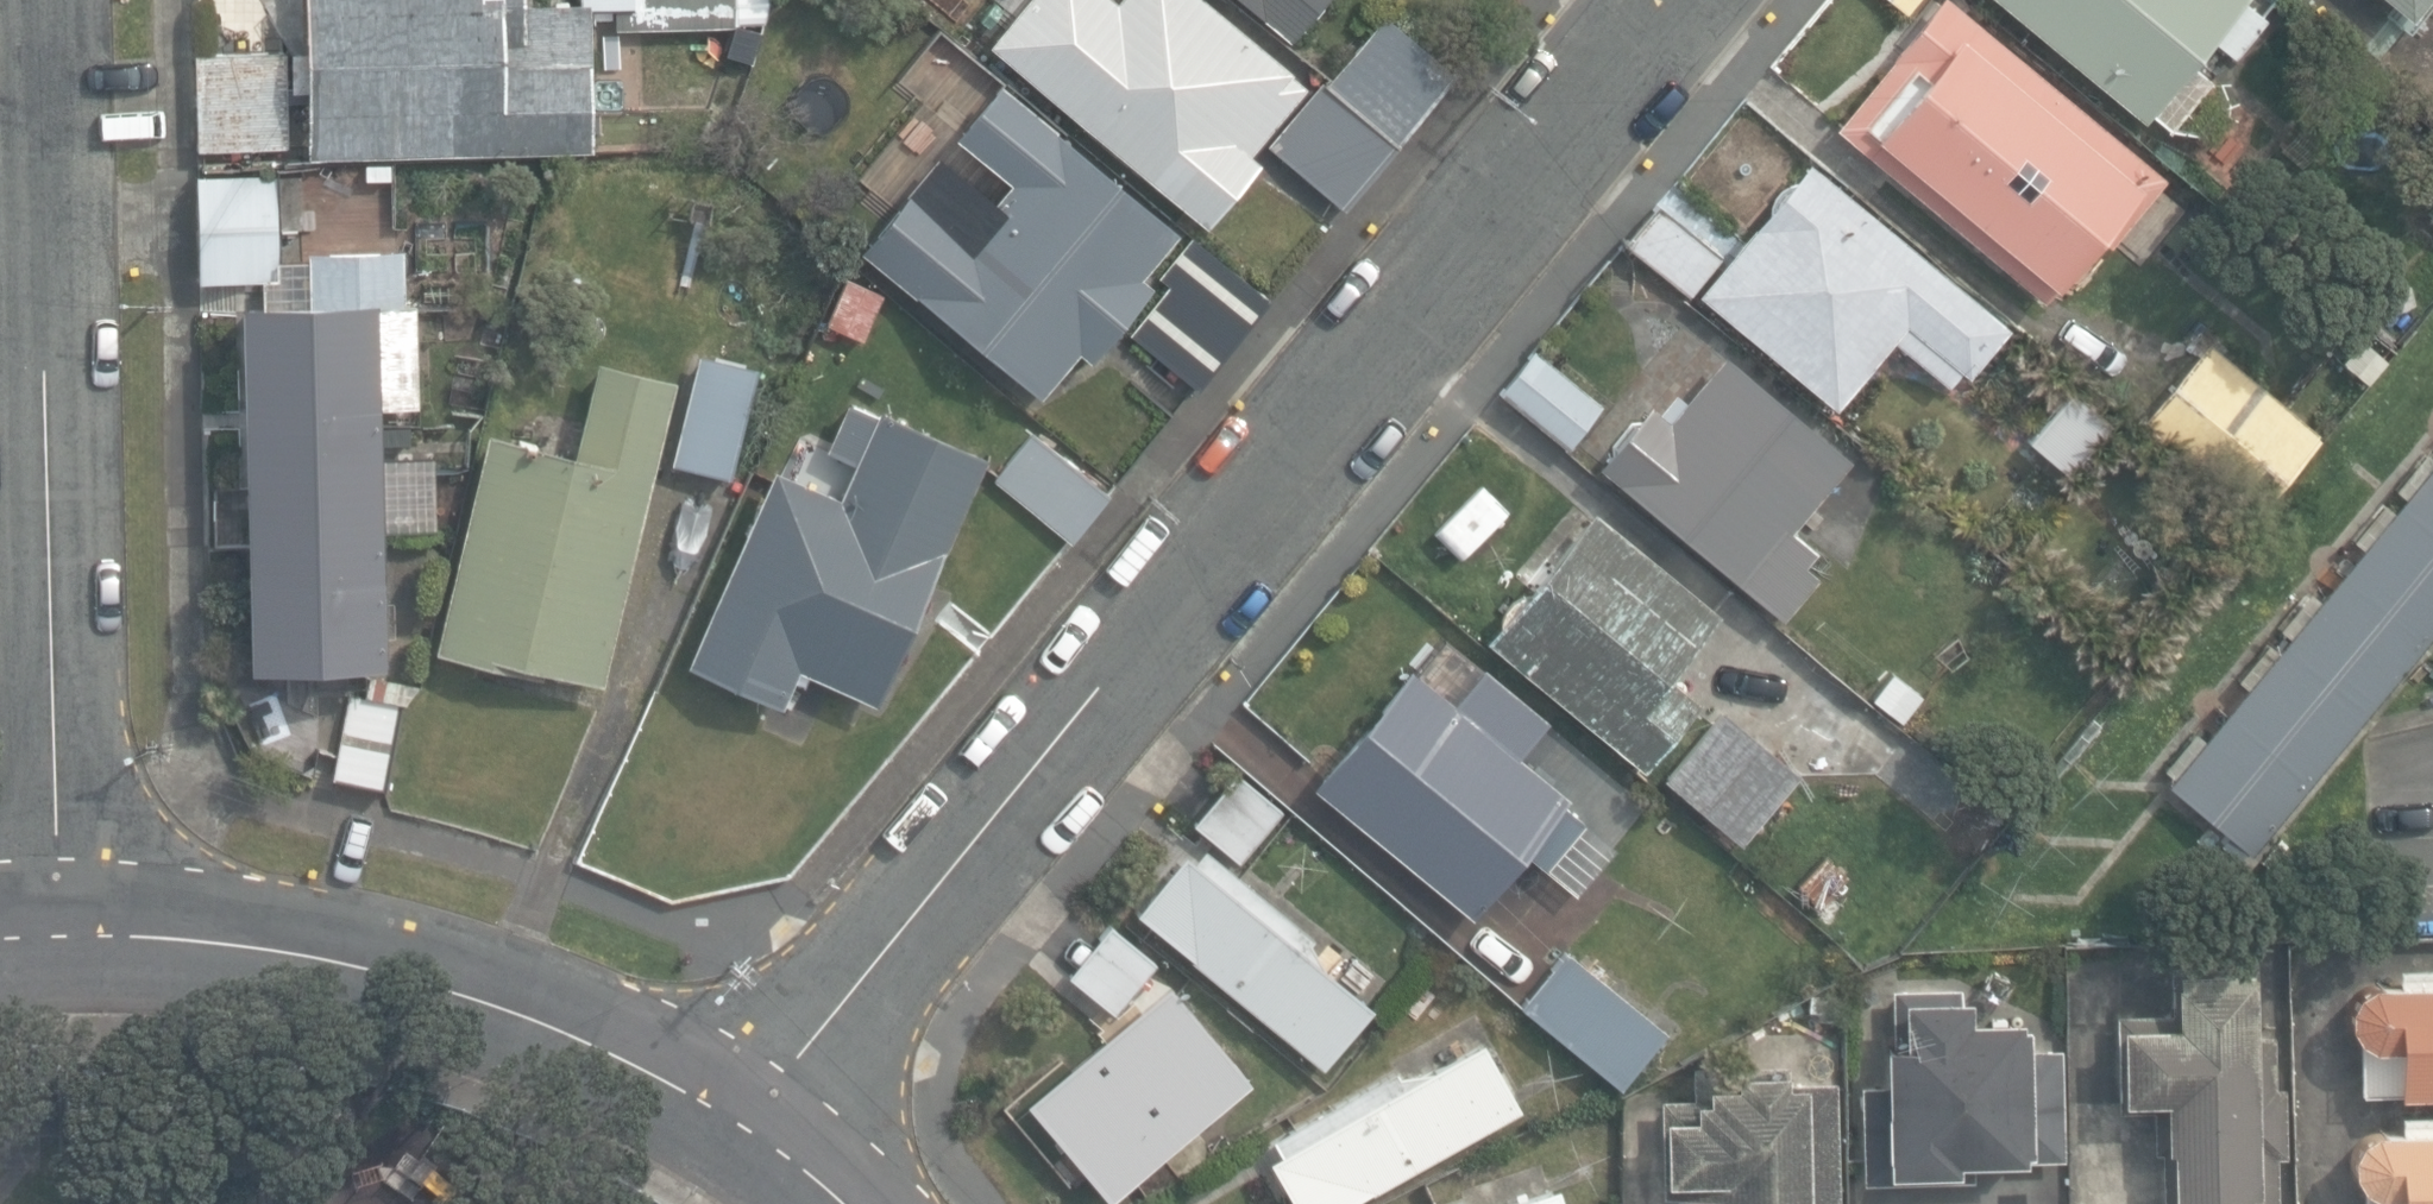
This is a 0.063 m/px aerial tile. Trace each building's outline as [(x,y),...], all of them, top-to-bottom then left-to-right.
[(310,156),(449,153),(595,150),(592,9),(637,8),(638,27),(763,23),(770,0),(303,0),(304,49),(292,50),(292,86),(309,86),(310,156)] [(1207,227),(1263,160),(1251,150),(1307,84),(1293,73),(1294,72),(1209,0),(1025,0),(989,44),(1207,227)] [(1293,37),(1323,0),(1248,0),(1293,37)] [(1952,0),(1945,0),(1837,128),(2047,305),(2067,280),(2075,287),(2166,179),(1952,0)] [(1906,13),(1917,0),(1890,0),(1906,13)] [(2142,123),(2148,115),(2167,131),(2209,81),(2189,65),(2210,39),(2232,58),(2264,20),(2241,1),(2242,0),(1995,0),(2142,123)] [(2408,18),(2423,0),(2386,0),(2408,18)] [(1295,143),(1357,193),(1456,69),(1384,11),(1329,81),(1323,76),(1294,114),(1295,143)] [(196,51),(199,149),(291,147),(289,49),(203,51),(196,51)] [(1177,233),(999,82),(954,135),(1010,182),(990,205),(934,157),(859,245),(1039,397),(1078,352),(1089,361),(1151,287),(1140,277),(1177,233)] [(1698,292),(1836,407),(1893,339),(1946,384),(1960,366),(1970,374),(2011,326),(1810,158),(1698,292)] [(244,303),(252,664),(390,661),(388,539),(385,405),(420,404),(418,306),(418,302),(407,302),(406,248),(312,250),(312,260),(283,260),(281,172),(201,173),(203,279),(262,278),(262,303),(244,303)] [(1629,242),(1691,294),(1724,254),(1663,204),(1629,242)] [(1234,337),(1236,338),(1271,296),(1204,240),(1169,282),(1234,337)] [(828,324),(866,339),(886,293),(847,277),(828,324)] [(484,335),(500,339),(508,308),(492,304),(484,335)] [(2357,377),(2377,354),(2354,334),(2334,357),(2357,377)] [(1602,466),(1783,617),(1820,573),(1808,563),(1819,548),(1794,527),(1851,460),(1707,340),(1602,466)] [(2138,421),(2254,515),(2319,435),(2204,341),(2138,421)] [(675,465),(733,478),(760,364),(702,351),(675,465)] [(1506,392),(1574,446),(1606,406),(1538,352),(1506,392)] [(478,363),(450,356),(443,387),(472,393),(478,363)] [(542,670),(603,684),(675,379),(598,361),(577,449),(489,429),(449,598),(437,648),(449,651),(541,673),(542,670)] [(2027,440),(2061,468),(2107,415),(2074,386),(2027,440)] [(771,466),(684,666),(780,707),(798,667),(878,701),(983,456),(876,409),(874,414),(843,401),(822,450),(853,463),(839,495),(771,466)] [(442,465),(469,465),(468,428),(442,428),(442,465)] [(997,477),(1075,538),(1111,493),(1033,431),(997,477)] [(2260,861),(2432,644),(2432,458),(2423,449),(2392,487),(2403,496),(2393,510),(2382,502),(2352,540),(2360,546),(2319,599),(2307,589),(2277,627),(2289,636),(2279,650),(2266,639),(2235,678),(2245,687),(2205,738),(2192,728),(2161,767),(2172,776),(2166,785),(2260,861)] [(1486,638),(1643,767),(1699,698),(1670,675),(1722,612),(1594,507),(1527,588),(1521,590),(1514,594),(1508,598),(1504,604),(1500,611),(1498,618),(1497,625),(1486,638)] [(1315,787),(1474,916),(1527,851),(1545,866),(1549,861),(1562,872),(1576,855),(1565,846),(1586,819),(1564,801),(1570,792),(1522,753),(1552,716),(1487,663),(1484,667),(1444,635),(1417,669),(1413,666),(1326,772),(1315,787)] [(1872,698),(1904,722),(1926,693),(1894,669),(1872,698)] [(331,780),(386,792),(404,708),(414,709),(420,681),(376,672),(371,694),(350,690),(331,780)] [(1665,776),(1743,843),(1799,777),(1803,773),(1725,706),(1665,776)] [(1238,862),(1281,809),(1234,771),(1191,824),(1238,862)] [(1313,936),(1205,848),(1192,862),(1181,853),(1132,912),(1321,1066),(1369,1008),(1307,944),(1313,936)] [(1795,884),(1820,907),(1850,874),(1825,851),(1795,884)] [(1113,1012),(1155,962),(1109,925),(1068,975),(1113,1012)] [(1521,1001),(1622,1085),(1625,1081),(1666,1031),(1566,948),(1521,1001)] [(2274,1157),(2284,1156),(2282,1088),(2274,1088),(2272,1037),(2258,1037),(2256,959),(2173,961),(2175,1014),(2115,1016),(2118,1114),(2153,1113),(2154,1152),(2163,1152),(2165,1203),(2276,1203),(2274,1157)] [(2402,1093),(2432,1092),(2432,966),(2399,967),(2400,982),(2370,981),(2353,989),(2346,1005),(2347,1022),(2354,1038),(2359,1040),(2360,1090),(2402,1089),(2402,1093)] [(1108,1200),(1250,1081),(1167,982),(1025,1101),(1108,1200)] [(1861,1084),(1864,1185),(1906,1184),(1905,1178),(1968,1176),(1967,1161),(2064,1158),(2061,1047),(2030,1048),(2030,1024),(2023,1024),(2023,1017),(1968,1018),(1968,997),(1959,997),(1959,986),(1891,988),(1894,1083),(1861,1084)] [(1481,1041),(1417,1077),(1413,1070),(1397,1079),(1393,1071),(1273,1138),(1280,1152),(1267,1159),(1292,1203),(1346,1203),(1518,1108),(1481,1041)] [(1834,1079),(1790,1079),(1790,1061),(1688,1063),(1689,1100),(1657,1100),(1659,1201),(1713,1200),(1713,1203),(1836,1203),(1834,1079)] [(2400,1112),(2400,1127),(2381,1127),(2367,1130),(2356,1139),(2349,1157),(2349,1169),(2359,1185),(2359,1203),(2432,1203),(2432,1112),(2400,1112)] [(1557,1184),(1498,1203),(1563,1203),(1557,1184)]
